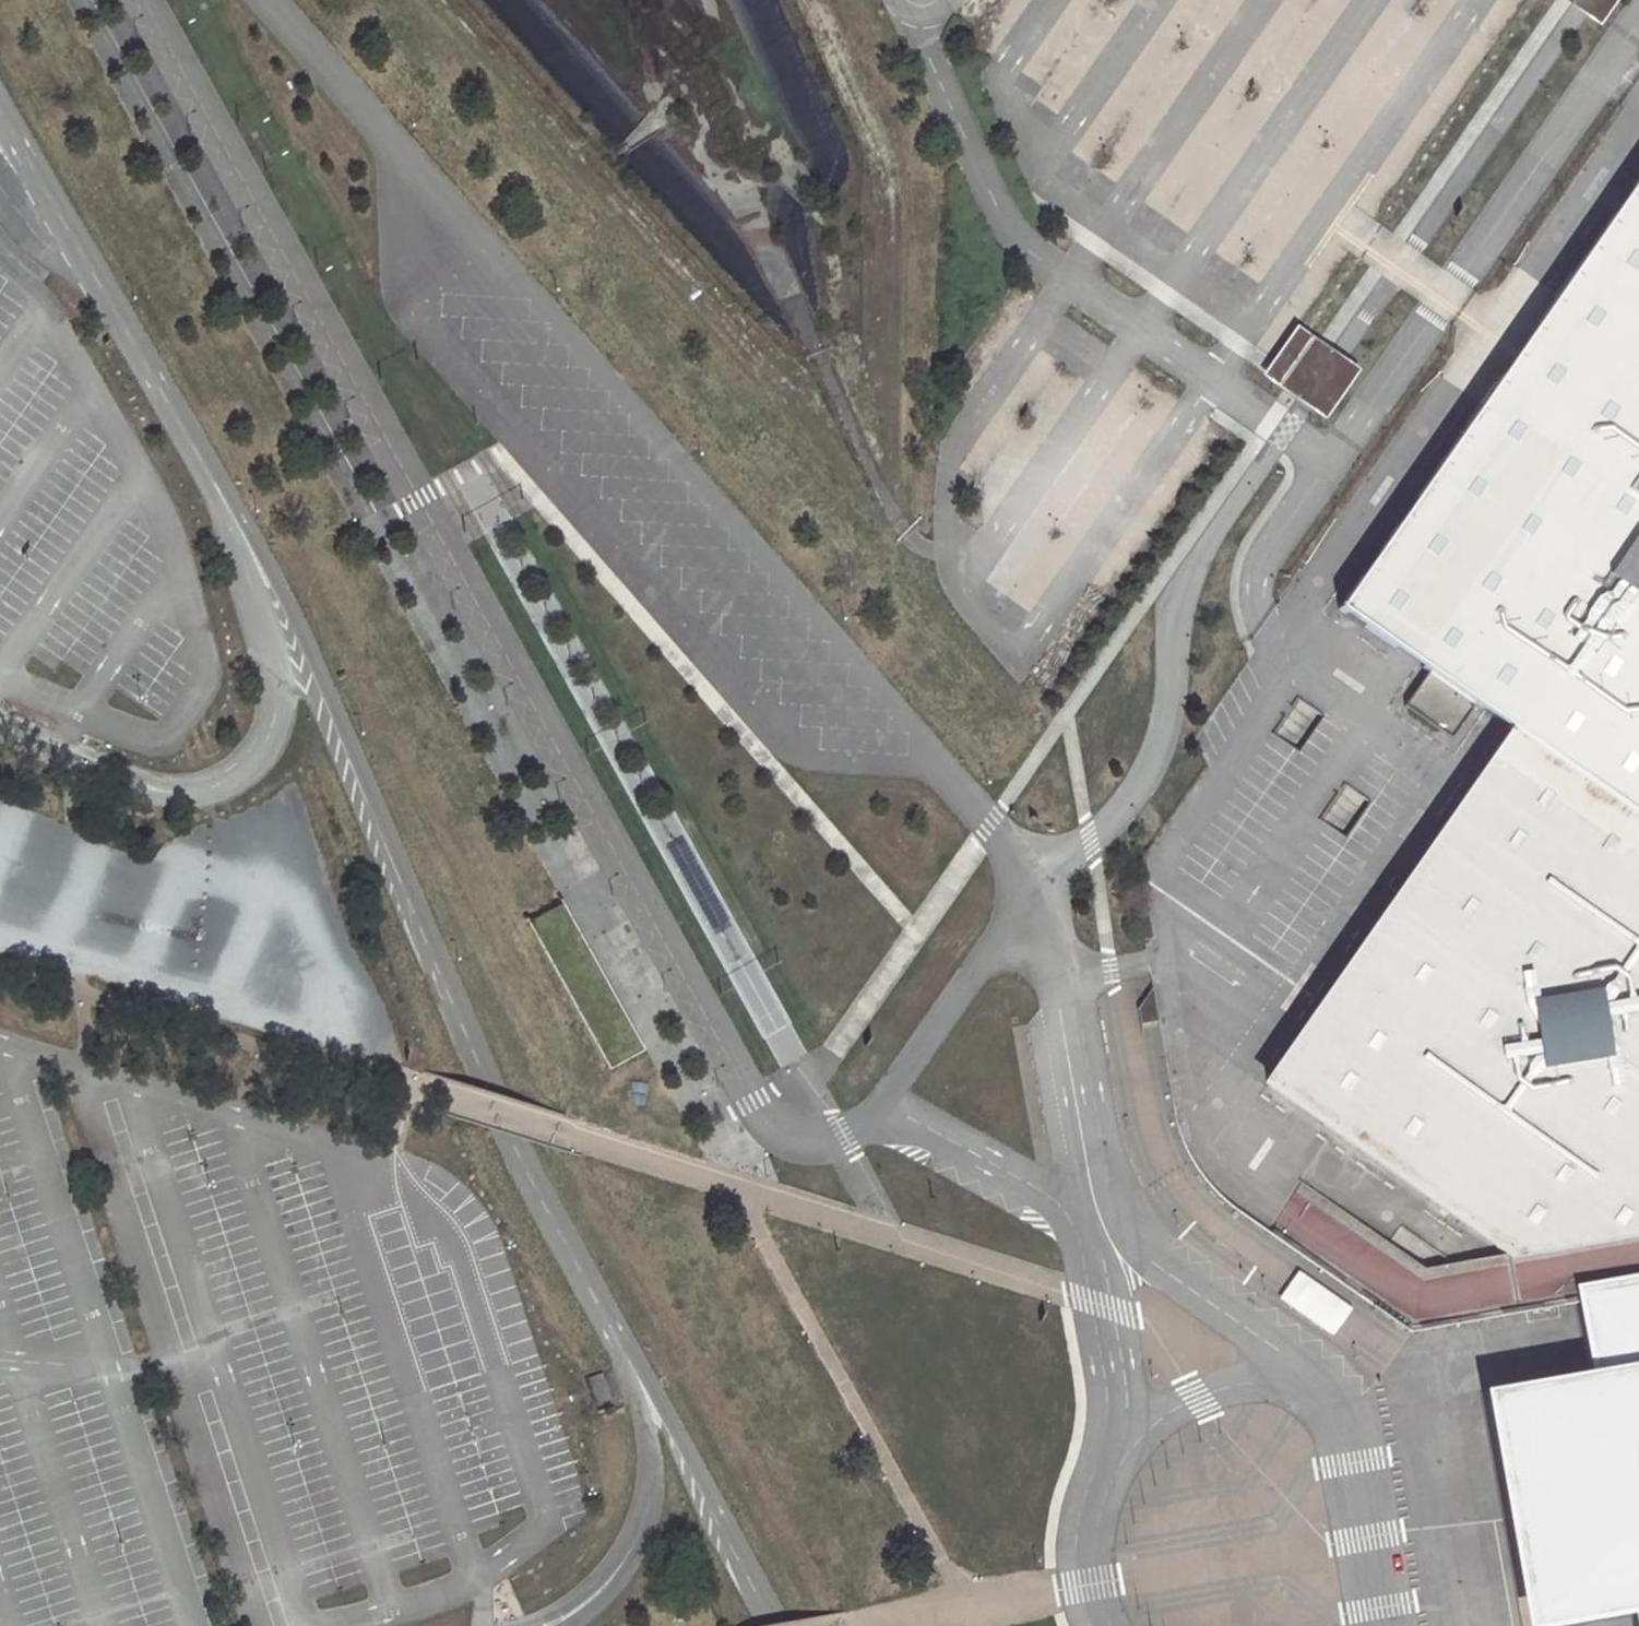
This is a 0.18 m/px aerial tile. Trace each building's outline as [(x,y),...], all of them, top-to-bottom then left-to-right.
[(1602,26),(1620,0),(1566,0),(1602,26)] [(1514,726),(1638,547),(1638,184),(1344,608),(1514,726)] [(1359,371),(1301,326),(1269,375),(1328,417),(1359,371)] [(1514,726),(1638,812),(1638,547),(1514,726)] [(1514,726),(1266,1084),(1573,1303),(1638,1292),(1638,812),(1514,726)] [(1358,1315),(1301,1275),(1282,1304),(1334,1344),(1358,1315)] [(1573,1303),(1586,1375),(1485,1393),(1507,1516),(1528,1625),(1573,1625),(1631,1615),(1633,1625),(1638,1625),(1638,1292),(1573,1303)]
